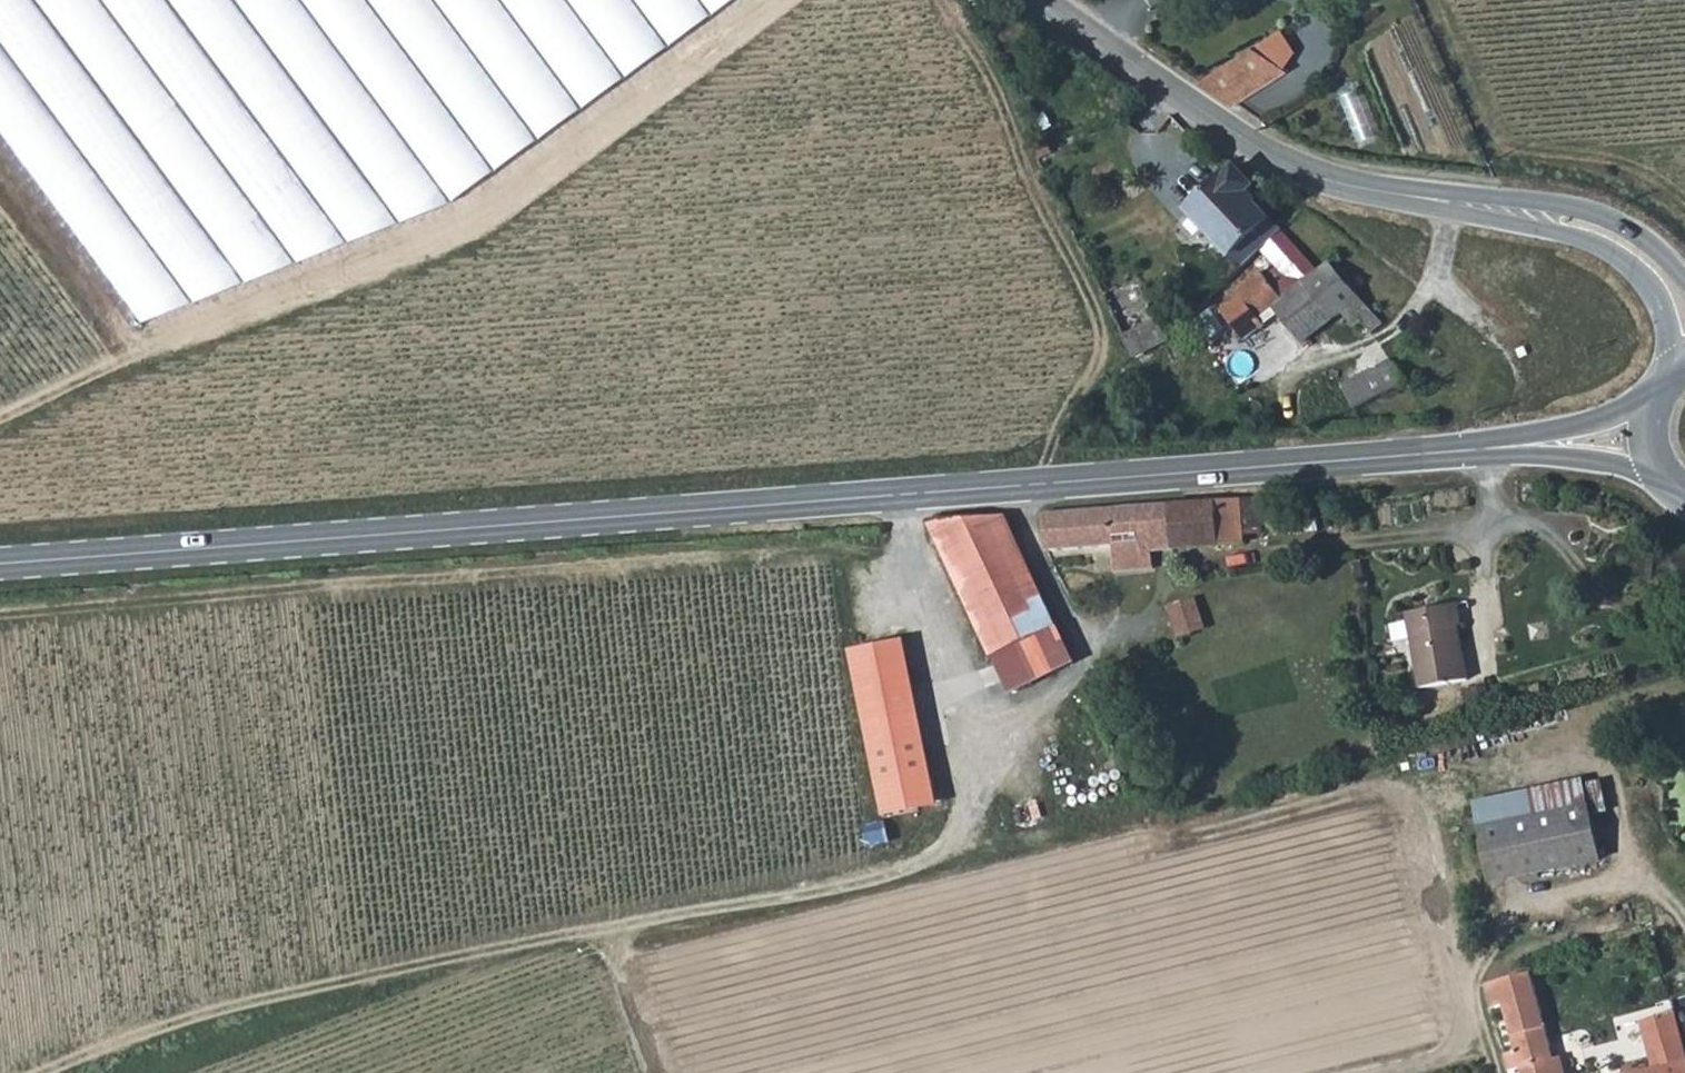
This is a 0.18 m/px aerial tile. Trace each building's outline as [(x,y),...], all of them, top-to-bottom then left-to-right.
[(142,322),(450,204),(733,0),(0,0),(0,126),(142,322)] [(1254,50),(1211,76),(1197,85),(1233,109),(1288,72),(1254,50)] [(1191,131),(1139,176),(1163,205),(1191,183),(1206,200),(1191,215),(1240,269),(1263,249),(1279,234),(1245,198),(1254,188),(1233,170),(1225,179),(1214,166),(1217,163),(1191,131)] [(1381,323),(1329,264),(1318,275),(1279,234),(1263,249),(1278,266),(1265,278),(1260,271),(1238,290),(1244,298),(1223,315),(1246,341),(1264,326),(1258,319),(1273,306),(1302,342),(1335,313),(1350,329),(1361,319),(1372,331),(1381,323)] [(1131,363),(1164,336),(1118,241),(1082,258),(1131,363)] [(1387,361),(1339,393),(1364,428),(1427,423),(1411,392),(1387,361)] [(1247,541),(1246,529),(1263,528),(1261,501),(1145,510),(1149,550),(1247,541)] [(1040,518),(1043,550),(1110,546),(1111,573),(1151,571),(1149,550),(1145,510),(1040,518)] [(928,527),(1005,682),(1071,650),(1003,521),(928,527)] [(1082,600),(1072,581),(1062,584),(1073,603),(1082,600)] [(1210,627),(1200,594),(1184,599),(1195,632),(1210,627)] [(1179,637),(1195,632),(1184,599),(1169,604),(1179,637)] [(1093,621),(1087,611),(1079,614),(1086,625),(1093,621)] [(1453,612),(1405,620),(1416,695),(1458,689),(1450,635),(1457,634),(1453,612)] [(889,818),(946,807),(912,638),(855,649),(889,818)] [(1129,783),(1118,787),(1122,798),(1135,795),(1129,783)] [(1472,786),(1444,789),(1457,885),(1484,882),(1472,786)] [(1494,877),(1600,855),(1589,803),(1483,824),(1494,877)] [(1487,986),(1493,1009),(1503,1006),(1516,1054),(1506,1057),(1510,1071),(1521,1069),(1522,1072),(1555,1072),(1529,962),(1519,964),(1521,974),(1487,986)] [(1675,1008),(1623,1022),(1631,1048),(1646,1043),(1653,1066),(1631,1072),(1684,1072),(1684,1045),(1675,1008)]
